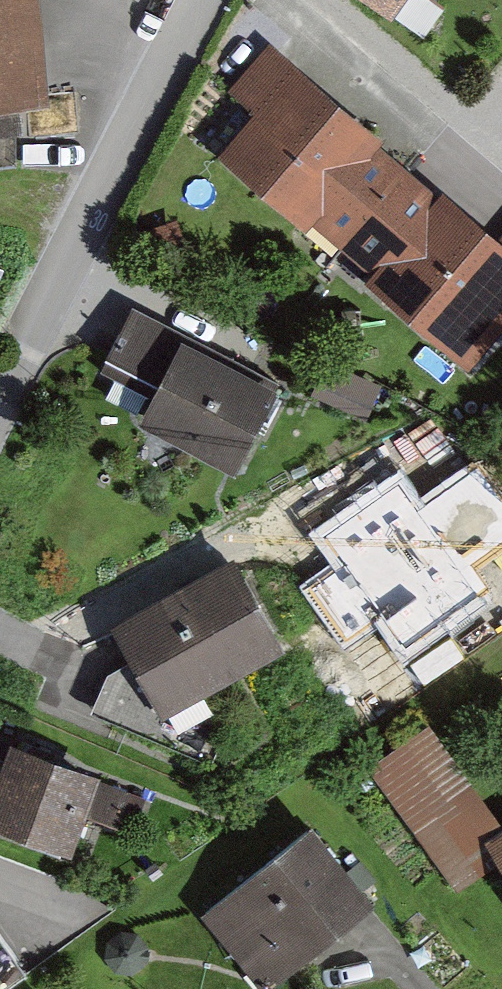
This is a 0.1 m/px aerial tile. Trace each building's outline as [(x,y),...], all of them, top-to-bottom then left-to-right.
[(48,113),(38,0),(0,0),(0,117),(48,113)] [(388,28),(395,19),(423,39),(441,15),(420,0),(349,0),(388,28)] [(271,47),(227,96),(253,124),(215,166),(305,241),(313,232),(373,284),(366,292),(470,379),(501,340),(501,234),(495,242),(442,199),(438,204),(380,156),(383,149),(271,47)] [(185,341),(132,314),(103,369),(157,396),(180,352),(185,341)] [(278,403),(180,352),(157,396),(137,435),(234,486),(278,403)] [(382,390),(325,366),(314,391),(372,415),(382,390)] [(483,449),(425,535),(482,572),(501,542),(501,462),(483,449)] [(235,564),(106,634),(126,669),(106,680),(89,721),(212,770),(226,734),(210,704),(288,662),(235,564)] [(367,774),(457,900),(496,871),(501,881),(501,834),(428,734),(367,774)] [(6,754),(2,764),(0,763),(0,842),(69,867),(85,822),(119,835),(132,800),(6,754)] [(202,923),(254,988),(281,988),(373,917),(311,837),(202,923)] [(27,982),(0,942),(0,988),(17,988),(27,982)]
